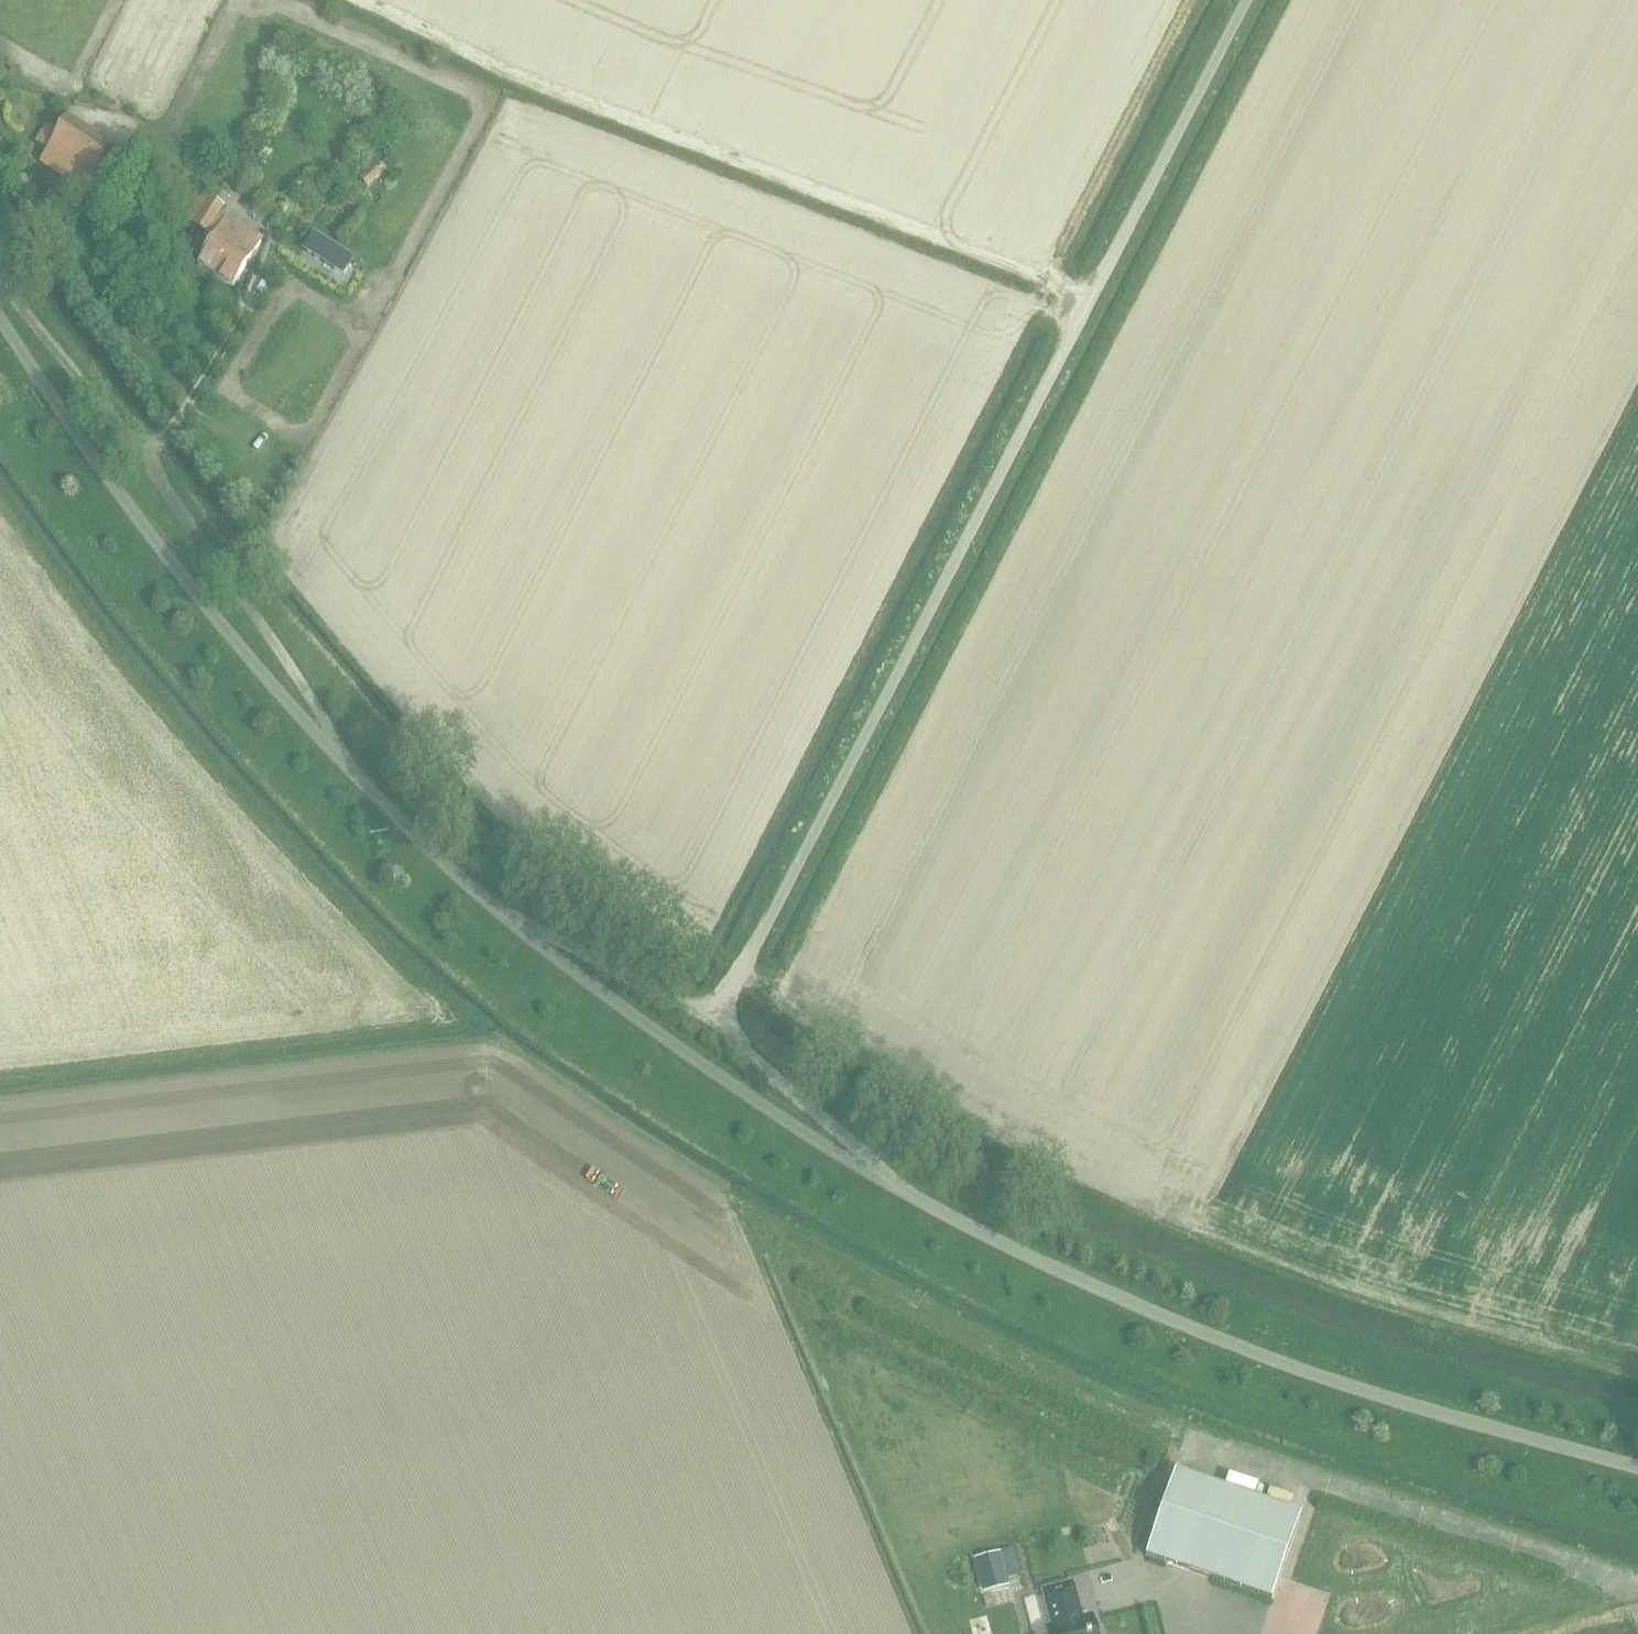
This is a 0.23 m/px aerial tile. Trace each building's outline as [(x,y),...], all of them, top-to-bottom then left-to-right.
[(39,163),(85,192),(86,192),(96,198),(124,155),(113,148),(114,147),(67,118),(39,163)] [(366,172),(360,178),(368,186),(387,169),(379,161),(374,165),(370,161),(362,168),(366,172)] [(233,286),(257,247),(241,236),(245,230),(220,214),(224,208),(190,188),(174,214),(202,232),(201,234),(214,241),(199,265),(233,286)] [(79,194),(71,207),(79,212),(80,211),(88,216),(95,206),(86,200),(87,199),(79,194)] [(314,235),(304,251),(342,276),(353,260),(314,235)] [(373,272),(370,277),(366,284),(379,291),(386,279),(373,272)] [(1174,1471),(1145,1556),(1272,1600),(1301,1515),(1174,1471)] [(1000,1553),(974,1560),(981,1587),(1007,1580),(1000,1553)] [(1090,1618),(1081,1620),(1072,1585),(1044,1592),(1053,1627),(1048,1629),(1049,1633),(1095,1633),(1090,1618)]
